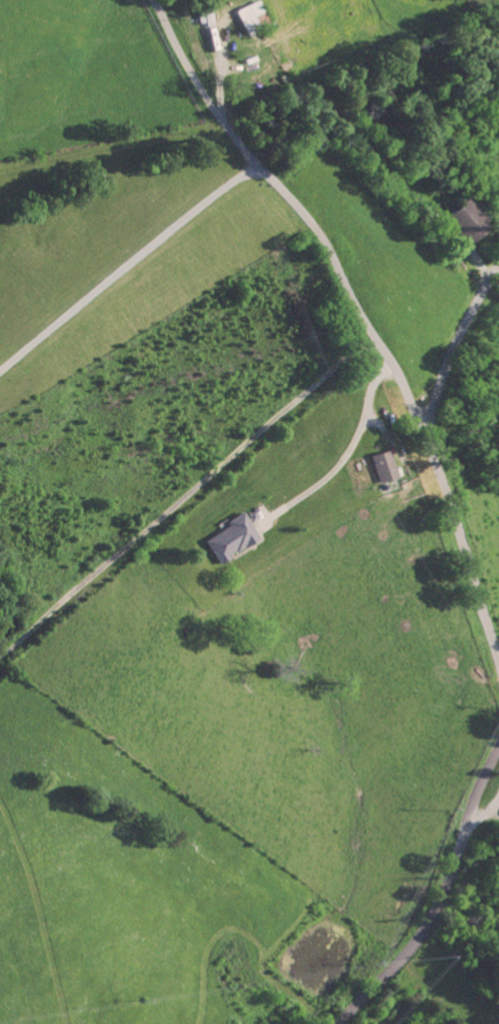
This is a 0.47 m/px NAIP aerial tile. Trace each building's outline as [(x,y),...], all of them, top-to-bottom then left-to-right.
[(263,22),(252,0),(250,0),(230,9),(242,33),(263,22)] [(486,223),(460,197),(440,216),(466,242),(486,223)] [(365,455),(374,483),(392,476),(383,449),(365,455)] [(257,537),(241,511),(223,521),(226,525),(202,540),(216,562),(257,537)]
